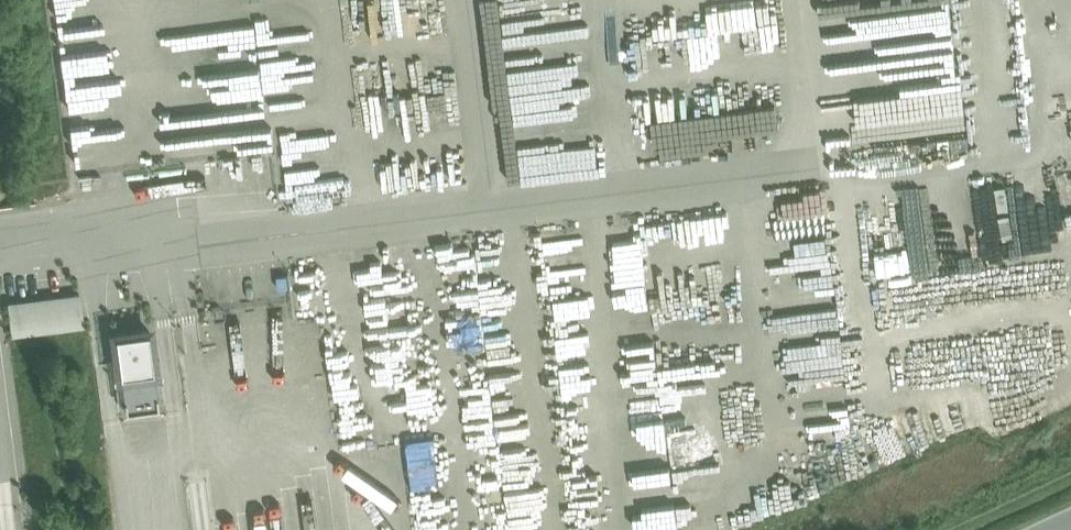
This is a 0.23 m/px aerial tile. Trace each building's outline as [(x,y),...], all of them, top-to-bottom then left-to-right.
[(148,326),(110,328),(116,408),(154,406),(148,326)]
